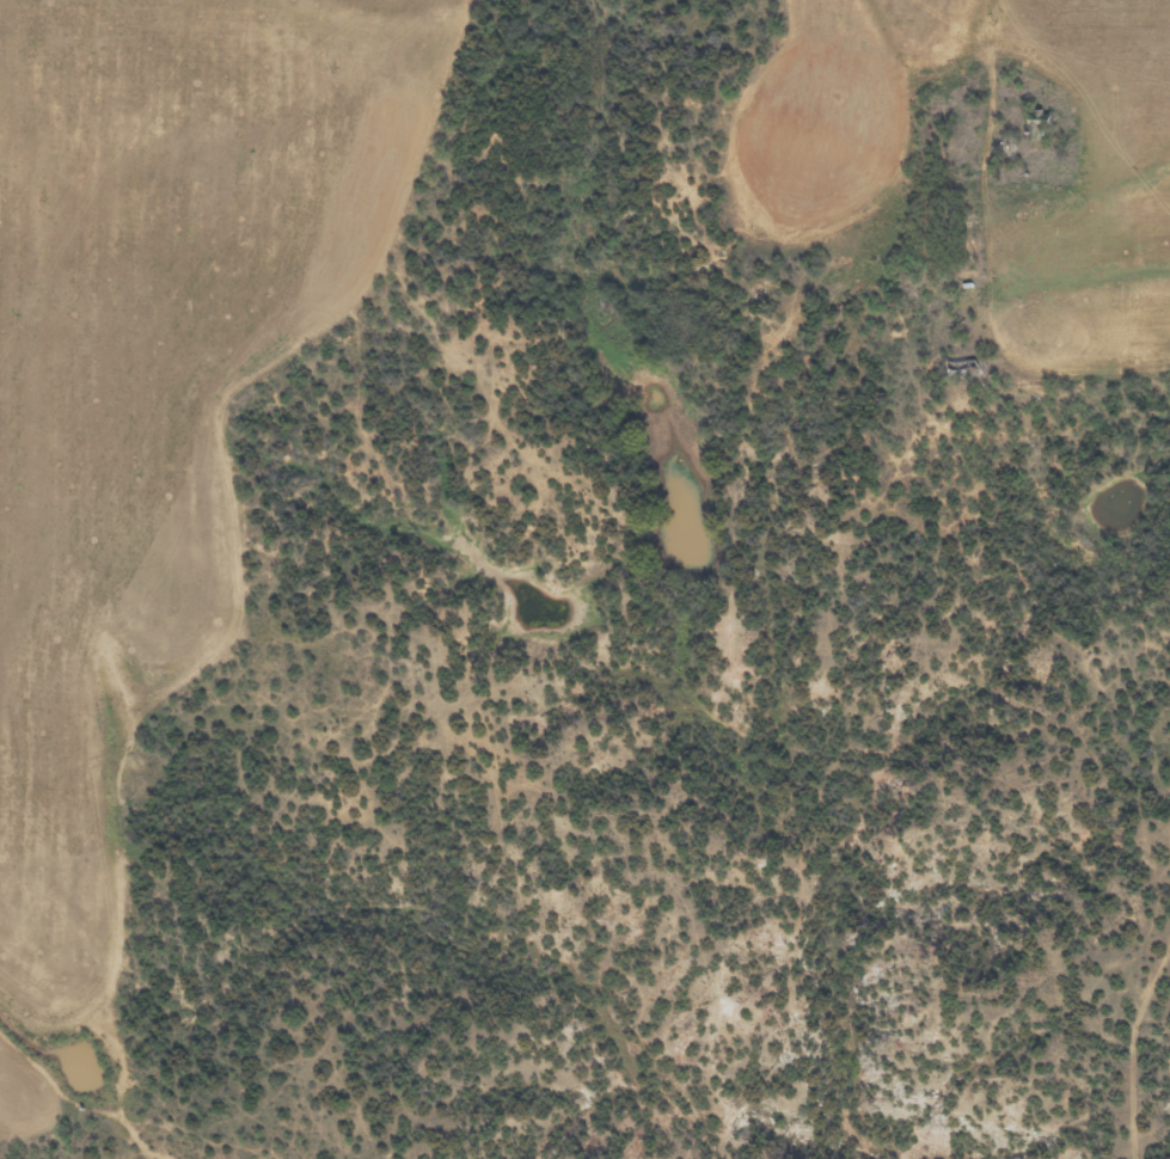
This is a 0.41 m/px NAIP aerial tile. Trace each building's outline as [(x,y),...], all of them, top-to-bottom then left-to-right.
[(1039,142),(1046,119),(1031,115),(1024,138),(1039,142)]
